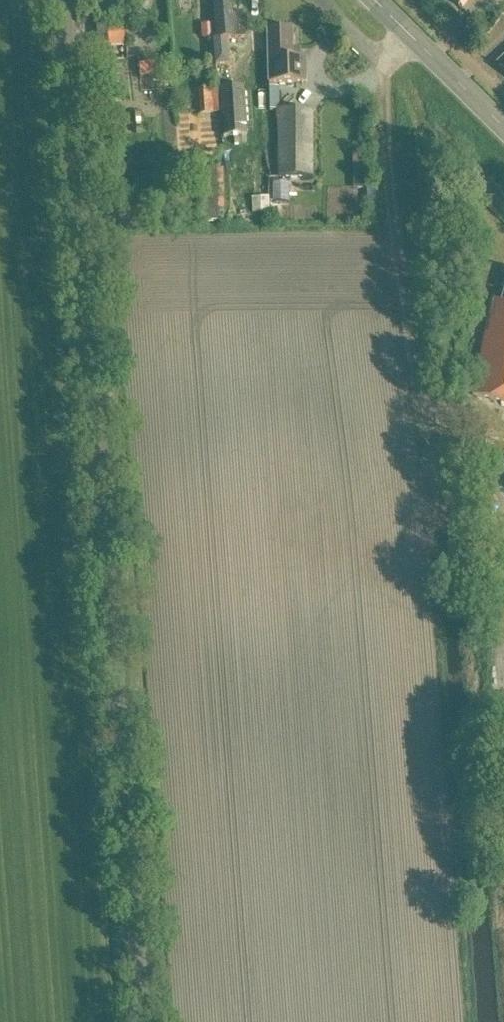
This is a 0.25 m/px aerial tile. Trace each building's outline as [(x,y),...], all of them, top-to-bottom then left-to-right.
[(192,12),(209,11),(208,0),(192,0),(192,12)] [(231,0),(212,0),(216,42),(213,43),(215,68),(229,67),(227,43),(245,41),(243,17),(233,18),(231,0)] [(458,8),(465,0),(449,0),(458,8)] [(123,28),(107,29),(108,47),(125,46),(123,28)] [(107,29),(97,30),(98,48),(108,47),(107,29)] [(306,61),(292,61),(291,31),(266,32),(267,86),(307,85),(306,61)] [(247,138),(243,90),(219,91),(223,140),(247,138)] [(278,180),(313,180),(313,114),(277,115),(278,180)] [(205,168),(207,198),(230,197),(228,167),(205,168)] [(503,305),(498,303),(492,325),(488,325),(469,396),(503,405),(503,301),(503,305)]
